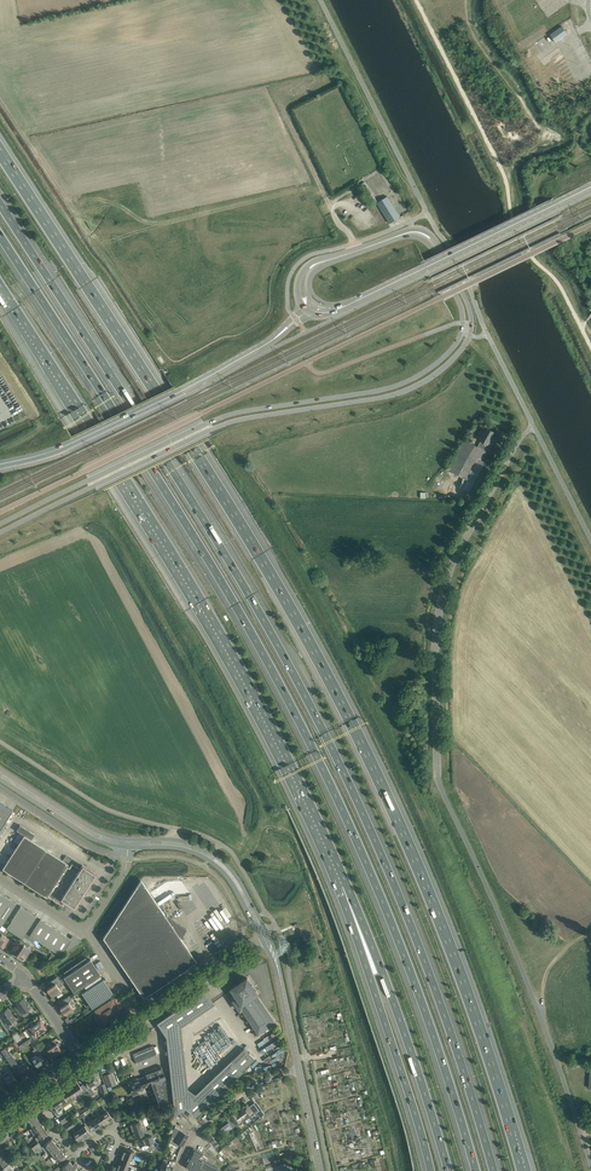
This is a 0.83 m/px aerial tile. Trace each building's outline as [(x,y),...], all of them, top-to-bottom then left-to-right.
[(556,42),(568,34),(562,26),(550,34),(556,42)] [(302,177),(307,191),(315,188),(311,174),(302,177)] [(364,182),(360,185),(368,198),(373,195),(364,182)] [(390,223),(400,217),(387,196),(378,202),(377,203),(390,223)] [(495,432),(487,427),(482,436),(480,435),(478,439),(481,441),(478,447),(464,439),(447,469),(469,481),(486,451),(483,449),(486,443),(488,444),(490,441),(491,442),(493,437),(492,437),(495,432)] [(368,564),(351,563),(351,572),(367,573),(368,564)] [(12,810),(0,802),(0,829),(12,810)] [(4,866),(2,868),(9,873),(14,876),(31,887),(36,890),(46,897),(48,895),(61,904),(64,900),(69,904),(74,907),(85,889),(86,888),(85,888),(87,884),(88,885),(89,884),(95,874),(85,867),(82,865),(80,869),(72,864),(70,866),(69,868),(67,866),(68,864),(31,840),(35,834),(20,825),(17,831),(19,833),(24,835),(18,844),(4,866)] [(134,889),(103,938),(108,945),(137,988),(138,988),(144,996),(152,990),(152,991),(187,967),(187,966),(195,961),(189,953),(190,952),(180,938),(186,929),(171,919),(165,915),(147,888),(145,885),(141,879),(140,880),(134,889)] [(2,925),(16,903),(0,892),(0,893),(0,924),(2,925)] [(6,927),(22,938),(36,916),(20,906),(7,927),(6,927)] [(40,919),(30,935),(61,955),(63,952),(65,953),(81,941),(80,941),(73,937),(71,939),(40,919)] [(9,939),(9,938),(5,935),(6,933),(0,929),(0,933),(1,934),(0,936),(0,945),(2,946),(3,946),(8,938),(9,939)] [(32,946),(29,944),(30,944),(22,939),(23,938),(22,938),(15,949),(18,952),(17,955),(16,956),(22,960),(23,959),(24,960),(26,956),(28,957),(31,952),(30,950),(32,946)] [(84,986),(98,977),(101,975),(90,959),(88,961),(86,957),(64,972),(66,976),(64,977),(63,977),(74,993),(79,989),(84,986)] [(47,988),(46,989),(48,991),(51,995),(52,996),(55,993),(60,990),(60,991),(60,990),(58,987),(62,984),(57,976),(55,978),(47,983),(50,987),(47,988)] [(84,986),(79,989),(81,993),(82,993),(92,1009),(94,1007),(110,997),(114,994),(103,978),(103,979),(101,980),(87,990),(84,986)] [(247,978),(232,988),(238,997),(237,998),(234,1000),(237,1005),(240,1010),(243,1008),(259,1032),(267,1026),(269,1031),(276,1027),(272,1022),(273,1022),(274,1021),(256,994),(258,993),(256,990),(249,980),(247,978)] [(159,1021),(158,1025),(166,1036),(171,1080),(173,1105),(174,1115),(186,1108),(194,1116),(194,1117),(197,1114),(198,1114),(201,1111),(201,1110),(211,1100),(212,1101),(215,1097),(223,1089),(226,1086),(232,1080),(233,1081),(236,1077),(241,1072),(245,1068),(250,1064),(254,1059),(244,1048),(195,1095),(187,1089),(180,1026),(214,1004),(205,991),(198,995),(197,995),(193,998),(194,998),(171,1013),(167,1015),(168,1016),(159,1021)] [(26,1010),(31,1007),(26,1000),(27,999),(25,996),(23,996),(20,998),(21,999),(16,1002),(18,1005),(15,1008),(22,1018),(28,1014),(28,1012),(26,1010)] [(68,997),(59,1003),(62,1006),(61,1007),(60,1008),(61,1010),(64,1014),(64,1013),(65,1014),(73,1009),(73,1010),(73,1009),(71,1006),(75,1003),(71,997),(70,996),(68,997)] [(96,1009),(95,1010),(96,1011),(92,1013),(100,1025),(104,1023),(104,1024),(121,1013),(121,1012),(119,1010),(123,1008),(116,997),(112,1000),(112,999),(111,999),(110,997),(94,1007),(96,1009)] [(5,1019),(1,1021),(7,1029),(13,1025),(11,1022),(15,1019),(8,1008),(0,1013),(5,1019)] [(33,1041),(35,1040),(44,1034),(41,1031),(45,1028),(43,1024),(44,1023),(40,1018),(35,1021),(36,1022),(25,1030),(33,1041)] [(266,1050),(269,1057),(278,1053),(280,1056),(286,1053),(280,1041),(284,1039),(278,1027),(261,1035),(255,1038),(262,1052),(266,1050)] [(44,1053),(35,1040),(31,1043),(35,1049),(36,1049),(39,1052),(35,1054),(36,1055),(31,1058),(33,1060),(30,1062),(32,1065),(35,1064),(37,1067),(39,1066),(40,1067),(45,1064),(44,1063),(45,1061),(41,1055),(44,1053),(44,1054),(44,1053)] [(41,1048),(47,1056),(50,1054),(52,1057),(61,1051),(58,1046),(60,1045),(58,1042),(56,1043),(54,1040),(41,1048)] [(157,1056),(153,1045),(144,1049),(133,1053),(134,1057),(137,1064),(157,1056)] [(10,1052),(5,1056),(14,1069),(17,1074),(18,1075),(21,1073),(23,1076),(27,1074),(26,1073),(30,1070),(28,1066),(27,1065),(24,1061),(24,1062),(23,1061),(22,1061),(19,1063),(19,1064),(20,1064),(18,1066),(15,1062),(16,1061),(10,1052)] [(127,1056),(117,1060),(120,1067),(130,1063),(127,1056)] [(129,1082),(128,1082),(128,1084),(129,1083),(133,1095),(137,1093),(136,1091),(148,1086),(157,1111),(158,1110),(173,1105),(171,1080),(166,1080),(161,1066),(145,1072),(146,1076),(138,1079),(137,1077),(133,1079),(133,1080),(129,1082)] [(9,1086),(10,1085),(11,1085),(13,1084),(14,1083),(17,1080),(9,1070),(2,1075),(0,1072),(0,1079),(4,1085),(7,1083),(9,1086)] [(92,1070),(82,1076),(87,1083),(84,1085),(86,1089),(90,1087),(94,1084),(95,1083),(97,1085),(101,1083),(96,1076),(94,1073),(92,1070)] [(112,1072),(103,1075),(108,1087),(116,1084),(112,1072)] [(76,1080),(71,1084),(77,1093),(80,1091),(82,1094),(87,1091),(83,1084),(80,1086),(76,1080)] [(108,1092),(106,1088),(104,1083),(99,1085),(103,1094),(108,1092)] [(74,1095),(77,1093),(71,1084),(65,1088),(68,1092),(65,1093),(71,1102),(76,1098),(74,1095)] [(60,1091),(55,1095),(63,1107),(71,1102),(65,1093),(63,1095),(60,1091)] [(54,1113),(63,1107),(55,1095),(49,1099),(53,1104),(50,1106),(54,1113)] [(230,1116),(229,1117),(236,1125),(237,1125),(237,1126),(253,1114),(256,1112),(260,1117),(264,1113),(261,1109),(259,1110),(253,1103),(248,1107),(246,1104),(241,1108),(242,1110),(238,1113),(237,1111),(230,1115),(230,1116)] [(29,1107),(19,1114),(20,1116),(21,1118),(22,1118),(25,1123),(29,1121),(36,1116),(34,1113),(36,1113),(33,1110),(32,1111),(29,1107)] [(99,1111),(107,1123),(110,1121),(109,1120),(112,1118),(107,1110),(104,1112),(102,1109),(99,1111)] [(186,1109),(182,1113),(189,1121),(193,1117),(186,1109)] [(98,1116),(95,1118),(100,1126),(103,1124),(104,1125),(107,1123),(99,1111),(96,1113),(98,1116)] [(29,1121),(32,1127),(41,1121),(39,1118),(38,1119),(36,1116),(29,1121)] [(132,1119),(128,1121),(129,1124),(129,1126),(130,1128),(131,1127),(132,1131),(141,1127),(142,1127),(145,1126),(144,1124),(143,1120),(143,1119),(142,1116),(139,1117),(132,1119)] [(226,1118),(218,1124),(223,1131),(226,1129),(228,1131),(233,1128),(235,1126),(236,1125),(229,1117),(227,1119),(226,1118)] [(98,1129),(98,1128),(100,1126),(95,1118),(89,1122),(95,1131),(98,1129)] [(75,1124),(72,1120),(65,1125),(68,1129),(75,1124)] [(32,1127),(29,1129),(33,1135),(36,1133),(44,1128),(42,1125),(43,1124),(41,1121),(32,1127)] [(84,1126),(79,1130),(84,1138),(87,1136),(87,1135),(90,1133),(84,1126)] [(134,1134),(132,1135),(133,1136),(133,1138),(140,1136),(141,1139),(143,1138),(148,1136),(153,1134),(151,1128),(146,1130),(145,1126),(142,1127),(141,1127),(132,1131),(134,1134)] [(181,1131),(181,1130),(175,1126),(169,1142),(176,1145),(179,1145),(179,1143),(182,1145),(188,1135),(181,1131)] [(29,1145),(32,1149),(39,1144),(37,1141),(49,1133),(47,1129),(46,1130),(44,1128),(36,1133),(38,1136),(35,1138),(36,1140),(29,1145)] [(4,1139),(6,1138),(6,1139),(9,1137),(9,1136),(4,1129),(0,1132),(0,1144),(2,1147),(7,1143),(4,1139)] [(82,1140),(84,1138),(79,1130),(73,1134),(78,1141),(81,1139),(82,1140)] [(143,1138),(141,1139),(142,1142),(143,1144),(144,1145),(149,1143),(149,1144),(150,1145),(156,1147),(157,1143),(154,1142),(152,1138),(156,1136),(155,1134),(153,1134),(148,1136),(143,1138)] [(217,1142),(211,1136),(207,1139),(212,1146),(217,1142)] [(23,1147),(16,1138),(13,1140),(19,1150),(23,1147)] [(44,1144),(42,1146),(43,1147),(42,1148),(46,1152),(49,1150),(56,1144),(54,1142),(55,1141),(52,1138),(44,1144)] [(42,1146),(39,1144),(32,1149),(35,1153),(42,1148),(43,1147),(42,1146)] [(56,1144),(49,1150),(53,1155),(61,1148),(59,1146),(58,1147),(56,1144)] [(123,1154),(131,1158),(134,1151),(124,1147),(123,1151),(124,1151),(123,1154)] [(53,1155),(57,1161),(56,1162),(58,1164),(63,1160),(61,1158),(65,1155),(62,1152),(63,1151),(61,1148),(53,1155)] [(219,1169),(198,1157),(203,1153),(193,1149),(185,1166),(194,1170),(218,1170),(219,1169)] [(119,1160),(128,1164),(131,1158),(123,1154),(121,1157),(120,1157),(119,1160)] [(6,1162),(3,1158),(0,1161),(0,1164),(1,1165),(4,1168),(0,1170),(8,1170),(11,1169),(8,1165),(10,1163),(7,1160),(6,1162)] [(117,1167),(126,1170),(128,1164),(119,1160),(117,1164),(119,1164),(117,1167)] [(62,1170),(68,1170),(77,1164),(75,1162),(72,1164),(69,1161),(63,1166),(61,1164),(52,1170),(57,1170),(62,1167),(63,1169),(62,1170)] [(160,1170),(169,1170),(170,1166),(166,1165),(166,1163),(167,1163),(162,1161),(160,1170)]
